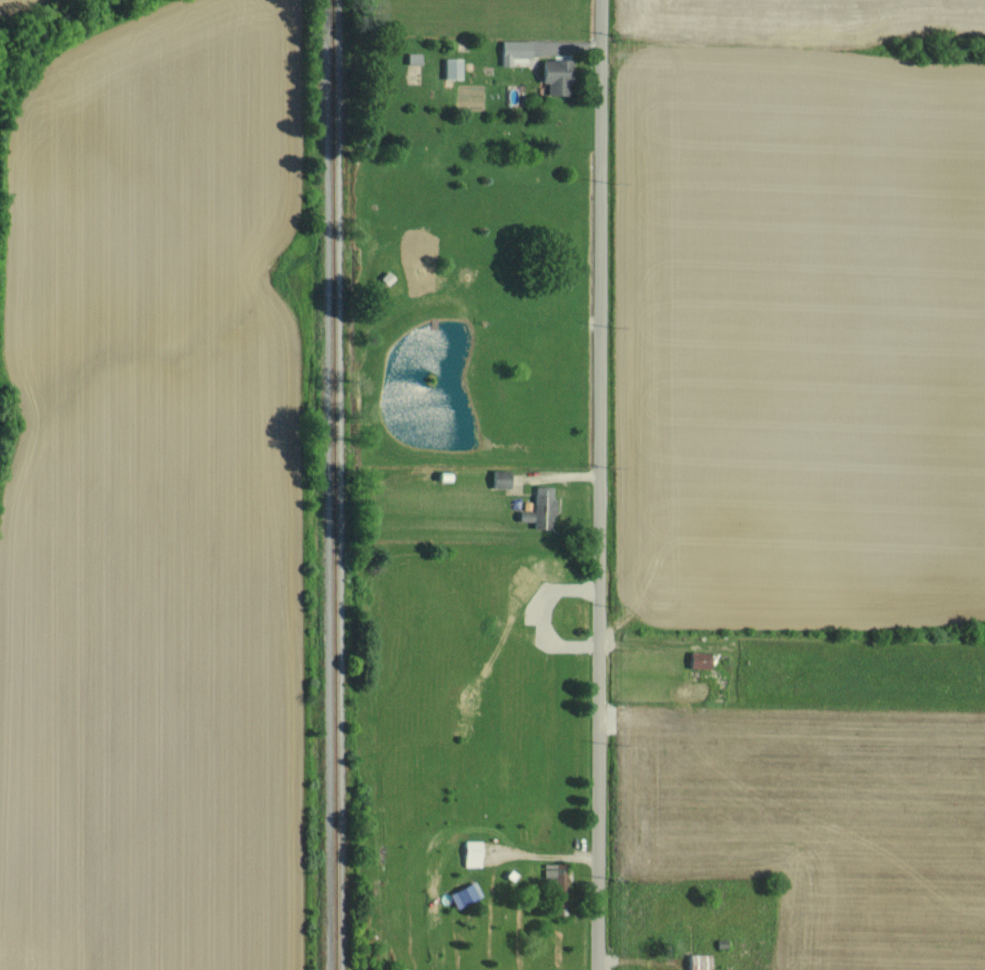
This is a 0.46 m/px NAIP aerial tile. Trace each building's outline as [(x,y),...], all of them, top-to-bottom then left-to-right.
[(530,57),(530,41),(501,41),(500,65),(508,65),(509,57),(530,57)] [(419,53),(407,53),(407,63),(419,62),(419,53)] [(443,78),(460,78),(460,58),(443,58),(443,78)] [(546,82),(546,94),(569,94),(570,59),(541,59),(541,82),(546,82)] [(491,487),(507,487),(508,470),(491,469),(491,487)] [(552,501),(552,486),(534,486),(534,502),(552,501)] [(709,652),(689,652),(689,667),(708,668),(709,652)] [(480,841),(463,841),(463,866),(480,866),(480,841)] [(455,908),(481,895),(474,881),(448,893),(455,908)] [(688,954),(687,969),(709,969),(710,954),(688,954)]
